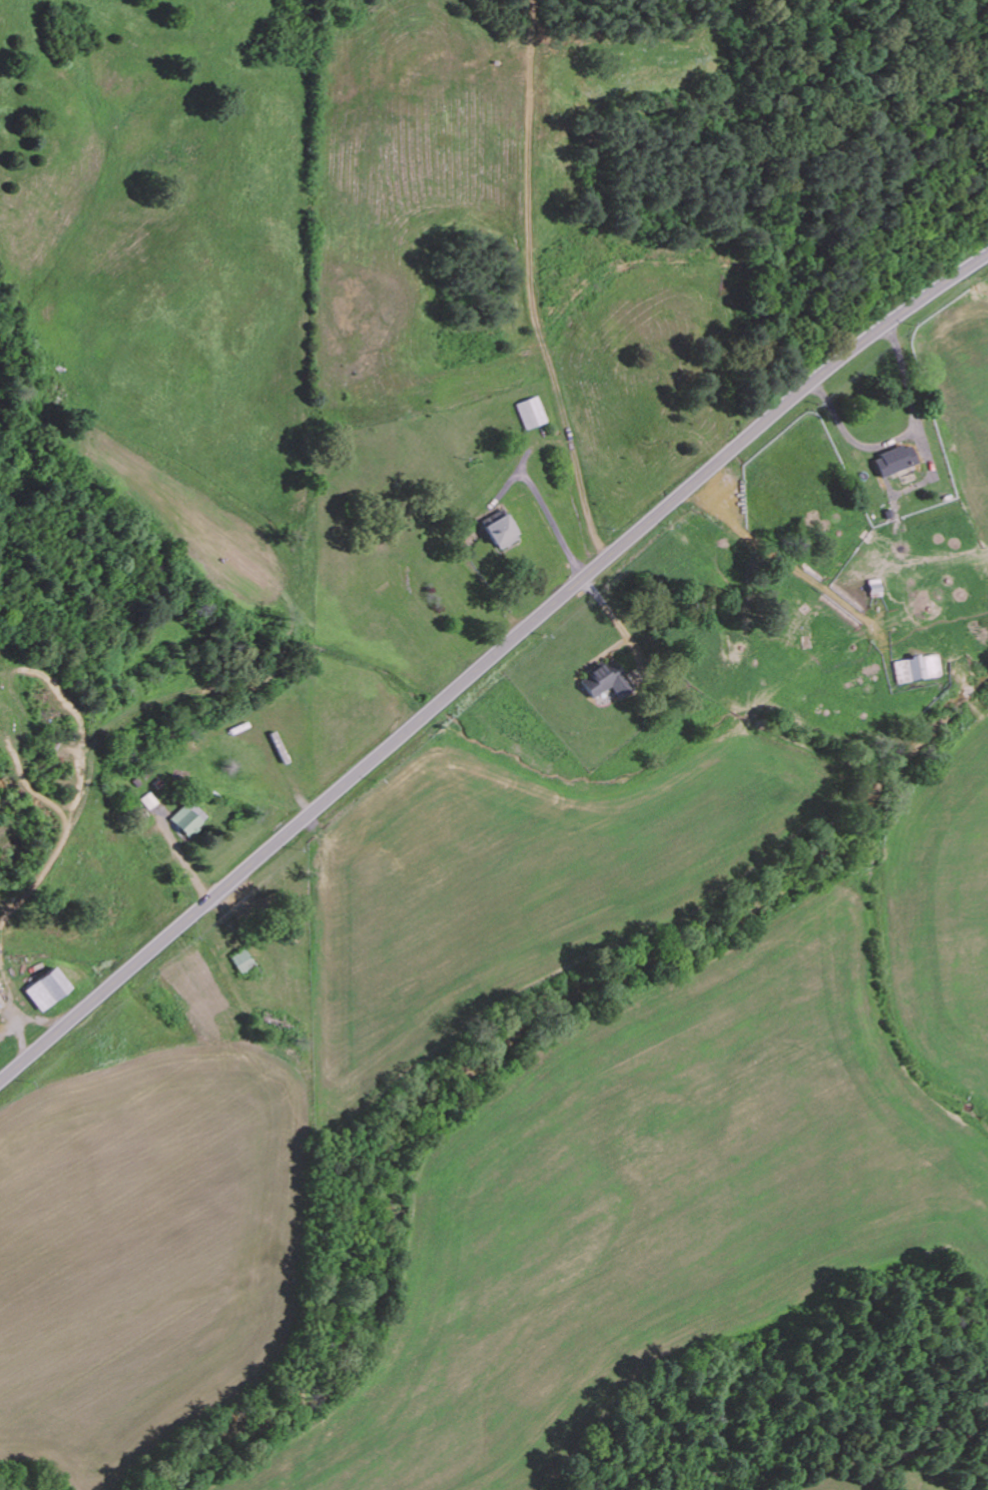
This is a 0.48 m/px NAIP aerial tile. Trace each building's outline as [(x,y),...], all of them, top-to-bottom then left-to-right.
[(527,429),(548,421),(538,395),(517,403),(527,429)] [(916,462),(908,443),(873,457),(880,476),(916,462)] [(483,525),(497,550),(519,538),(504,513),(483,525)] [(883,595),(881,578),(868,579),(871,596),(883,595)] [(893,660),(898,683),(941,675),(937,652),(893,660)] [(630,689),(620,668),(585,684),(591,697),(613,687),(617,695),(630,689)] [(185,837),(206,817),(191,800),(169,821),(185,837)] [(240,973),(256,966),(249,950),(233,956),(240,973)] [(23,992),(41,1011),(70,985),(51,965),(23,992)]
